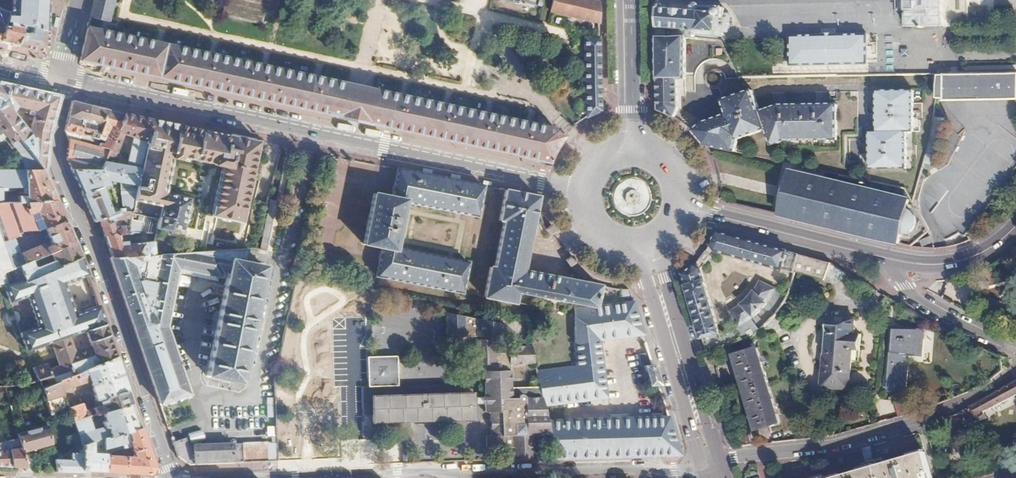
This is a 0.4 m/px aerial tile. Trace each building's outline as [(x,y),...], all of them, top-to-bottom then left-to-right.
[(6,12),(3,21),(21,26),(26,27),(25,32),(24,40),(18,39),(17,47),(46,55),(46,36),(47,21),(48,8),(49,0),(12,0),(12,13),(6,12)] [(93,4),(89,18),(108,22),(113,0),(94,0),(93,4)] [(219,17),(262,27),(265,14),(275,17),(279,0),(223,0),(219,17)] [(598,22),(598,3),(588,0),(552,0),(550,11),(589,20),(598,22)] [(908,27),(944,26),(944,20),(944,0),(907,0),(908,27)] [(969,20),(989,19),(988,0),(968,0),(969,20)] [(657,5),(656,6),(657,19),(657,28),(690,30),(690,35),(722,37),(722,32),(730,33),(731,26),(733,26),(734,19),(731,19),(732,15),(729,15),(729,13),(724,12),(724,8),(692,6),(692,11),(662,9),(663,7),(663,5),(663,4),(661,3),(659,3),(658,3),(657,5)] [(3,21),(0,40),(0,42),(17,47),(18,39),(24,40),(25,32),(19,32),(21,26),(3,21)] [(191,85),(325,114),(336,117),(336,118),(369,125),(369,124),(379,126),(380,125),(546,162),(547,160),(549,157),(550,154),(552,152),(555,147),(556,146),(559,141),(562,138),(555,130),(360,88),(93,30),(86,28),(78,60),(90,63),(155,77),(155,78),(191,86),(191,85)] [(871,35),(792,36),(792,66),(871,65),(871,35)] [(686,36),(657,36),(658,112),(663,114),(671,117),(672,118),(673,118),(678,108),(677,79),(686,79),(686,38),(686,36)] [(600,111),(599,37),(589,37),(584,37),(586,117),(593,114),(594,113),(600,111)] [(939,84),(940,100),(946,100),(946,102),(1015,101),(1015,72),(939,73),(939,76),(940,76),(940,78),(939,84)] [(55,98),(31,92),(0,85),(0,116),(21,144),(42,171),(44,146),(55,98)] [(755,96),(752,89),(722,101),(725,108),(755,96)] [(914,92),(886,92),(886,133),(879,133),(879,171),(908,170),(908,133),(915,133),(914,92)] [(728,115),(703,125),(695,133),(699,137),(705,144),(707,147),(737,153),(739,139),(767,129),(774,144),(784,140),(838,139),(837,104),(778,105),(760,111),(755,96),(725,108),(728,115)] [(88,106),(71,101),(64,130),(74,133),(74,135),(73,135),(73,140),(73,141),(77,142),(88,106)] [(121,114),(88,106),(77,142),(91,145),(93,138),(96,139),(96,138),(102,139),(101,144),(94,142),(93,146),(107,149),(121,114)] [(107,149),(100,169),(97,176),(101,186),(106,187),(109,187),(108,180),(118,182),(121,207),(131,207),(132,200),(150,120),(138,117),(134,138),(132,149),(135,154),(132,167),(114,163),(122,145),(118,144),(121,134),(126,136),(130,116),(121,114),(107,149)] [(7,139),(15,148),(21,144),(0,116),(0,144),(7,139)] [(138,117),(130,116),(126,136),(134,138),(138,117)] [(150,120),(132,200),(131,207),(129,212),(128,219),(140,222),(142,215),(157,219),(155,228),(152,242),(153,256),(203,252),(209,217),(240,223),(257,141),(245,139),(150,120)] [(936,224),(983,183),(987,187),(986,188),(995,198),(1015,171),(1015,138),(1000,127),(931,214),(936,224)] [(73,140),(67,139),(66,161),(70,170),(100,169),(107,149),(93,146),(91,145),(77,142),(73,141),(73,140)] [(15,148),(20,155),(26,173),(34,172),(42,171),(21,144),(15,148)] [(70,170),(81,194),(101,186),(97,176),(100,169),(70,170)] [(391,197),(373,193),(363,243),(381,247),(375,274),(461,292),(467,263),(394,248),(404,201),(476,216),(482,187),(397,169),(391,197)] [(26,189),(25,189),(25,192),(22,192),(22,195),(25,195),(25,197),(17,198),(18,203),(24,202),(32,202),(55,200),(42,171),(34,172),(26,173),(26,189)] [(0,172),(0,189),(14,189),(25,189),(26,189),(26,173),(0,172)] [(790,172),(779,215),(900,244),(902,234),(905,235),(910,234),(913,232),(916,228),(917,223),(916,219),(915,215),(911,213),(908,212),(907,211),(910,201),(790,172)] [(987,187),(983,183),(936,224),(939,229),(986,188),(987,187)] [(101,186),(81,194),(93,222),(97,221),(113,215),(114,217),(120,215),(119,212),(123,212),(123,208),(117,209),(113,198),(109,200),(113,209),(110,211),(101,186)] [(995,198),(986,188),(939,229),(946,242),(961,234),(965,237),(995,198)] [(0,189),(0,203),(1,203),(1,193),(14,193),(14,189),(0,189)] [(497,221),(502,222),(493,267),(489,266),(483,296),(515,303),(517,292),(522,270),(537,195),(504,189),(504,191),(497,221)] [(276,201),(270,199),(261,250),(267,251),(276,201)] [(55,200),(32,202),(41,224),(61,215),(55,200)] [(0,203),(0,237),(2,241),(13,238),(19,237),(18,234),(23,232),(36,232),(30,217),(24,202),(18,203),(1,203),(0,203)] [(123,212),(119,212),(120,215),(114,217),(113,215),(97,221),(103,237),(107,235),(117,234),(126,234),(127,222),(128,219),(129,212),(123,212)] [(64,221),(61,215),(41,224),(44,229),(64,221)] [(67,228),(64,221),(44,229),(46,235),(67,228)] [(546,228),(545,229),(549,236),(555,232),(556,231),(552,225),(546,228)] [(13,238),(2,241),(12,271),(18,268),(30,263),(48,254),(73,243),(67,228),(46,235),(44,236),(45,240),(48,239),(51,246),(43,249),(43,247),(39,246),(19,255),(16,255),(16,254),(18,253),(13,238)] [(717,232),(711,245),(717,252),(783,269),(787,251),(717,232)] [(107,235),(103,237),(113,259),(153,256),(152,242),(122,244),(117,234),(107,235)] [(6,286),(2,276),(12,271),(2,241),(0,237),(0,287),(6,286)] [(73,243),(48,254),(52,262),(33,271),(30,263),(18,268),(24,283),(80,258),(73,243)] [(1006,257),(1015,267),(1015,247),(1006,257)] [(113,259),(109,259),(158,405),(187,396),(163,328),(176,269),(218,277),(220,271),(227,272),(206,377),(240,384),(252,325),(264,267),(243,263),(246,248),(203,252),(153,256),(113,259)] [(566,259),(565,260),(570,267),(571,266),(577,262),(572,255),(571,256),(566,259)] [(12,271),(2,276),(6,286),(12,303),(30,297),(39,328),(22,333),(28,352),(52,344),(59,368),(49,371),(47,365),(33,369),(37,381),(40,390),(115,357),(97,306),(72,314),(62,283),(86,275),(80,258),(24,283),(18,268),(12,271)] [(847,273),(831,264),(827,272),(823,280),(827,282),(844,277),(847,273)] [(684,275),(703,339),(721,333),(701,269),(694,266),(689,271),(684,275)] [(816,269),(812,277),(823,280),(827,272),(816,269)] [(599,285),(522,270),(517,292),(582,304),(583,304),(594,306),(595,303),(599,285)] [(746,308),(735,315),(741,326),(758,316),(770,302),(777,284),(765,280),(759,291),(745,307),(746,308)] [(628,289),(618,290),(619,297),(629,296),(628,289)] [(573,368),(535,372),(541,399),(548,433),(553,460),(678,455),(665,411),(659,412),(660,418),(628,419),(560,420),(557,405),(605,398),(598,341),(643,335),(637,316),(633,302),(594,306),(575,309),(573,368)] [(505,322),(448,314),(445,333),(502,341),(505,322)] [(855,319),(828,317),(826,338),(824,342),(823,348),(824,351),(821,386),(848,388),(851,360),(858,361),(861,334),(859,334),(859,336),(853,336),(855,319)] [(318,370),(355,370),(356,321),(318,320),(318,370)] [(888,355),(886,386),(903,387),(906,351),(918,351),(920,327),(892,326),(890,354),(888,355)] [(482,367),(483,396),(483,403),(483,415),(490,414),(490,438),(485,438),(486,450),(512,450),(513,461),(553,460),(548,433),(541,399),(525,399),(524,397),(521,396),(520,396),(518,397),(517,400),(510,399),(509,366),(534,365),(532,349),(510,351),(509,352),(494,353),(494,342),(477,342),(477,367),(482,367)] [(646,346),(639,348),(646,372),(656,372),(654,366),(652,366),(646,346)] [(758,348),(734,355),(752,413),(746,415),(749,423),(755,422),(757,430),(781,423),(758,348)] [(368,387),(397,386),(396,356),(366,357),(368,387)] [(115,357),(40,390),(47,415),(66,408),(61,392),(88,383),(96,402),(98,402),(100,407),(92,410),(93,415),(101,413),(131,404),(115,357)] [(656,372),(646,372),(648,380),(658,379),(656,372)] [(351,432),(351,384),(312,384),(312,390),(289,390),(289,414),(306,414),(306,432),(351,432)] [(978,402),(960,411),(960,414),(969,415),(969,424),(987,418),(983,411),(1014,396),(1009,385),(978,402)] [(472,393),(371,396),(371,423),(473,419),(473,403),(472,397),(472,393)] [(271,397),(263,398),(264,437),(272,437),(271,397)] [(897,402),(896,414),(904,415),(905,403),(897,402)] [(81,404),(66,408),(71,422),(86,418),(84,413),(81,404)] [(86,418),(71,422),(80,446),(81,445),(103,439),(140,429),(131,404),(101,413),(106,427),(92,432),(86,418)] [(44,426),(17,435),(20,449),(21,452),(48,445),(44,426)] [(149,476),(154,468),(140,429),(103,439),(103,443),(104,454),(104,473),(149,476)] [(81,445),(81,450),(81,471),(82,472),(104,473),(104,454),(91,454),(91,447),(103,443),(103,439),(81,445)] [(185,441),(172,445),(176,458),(190,466),(240,464),(240,461),(265,460),(264,445),(192,448),(188,450),(185,441)] [(0,450),(0,467),(25,468),(26,468),(23,460),(21,452),(20,449),(0,450)] [(69,460),(52,460),(55,473),(82,474),(82,472),(81,471),(81,450),(78,450),(77,454),(69,454),(69,460)] [(925,457),(839,477),(931,477),(925,457)] [(27,460),(23,460),(26,468),(25,468),(25,472),(27,472),(33,472),(32,460),(27,460)]
